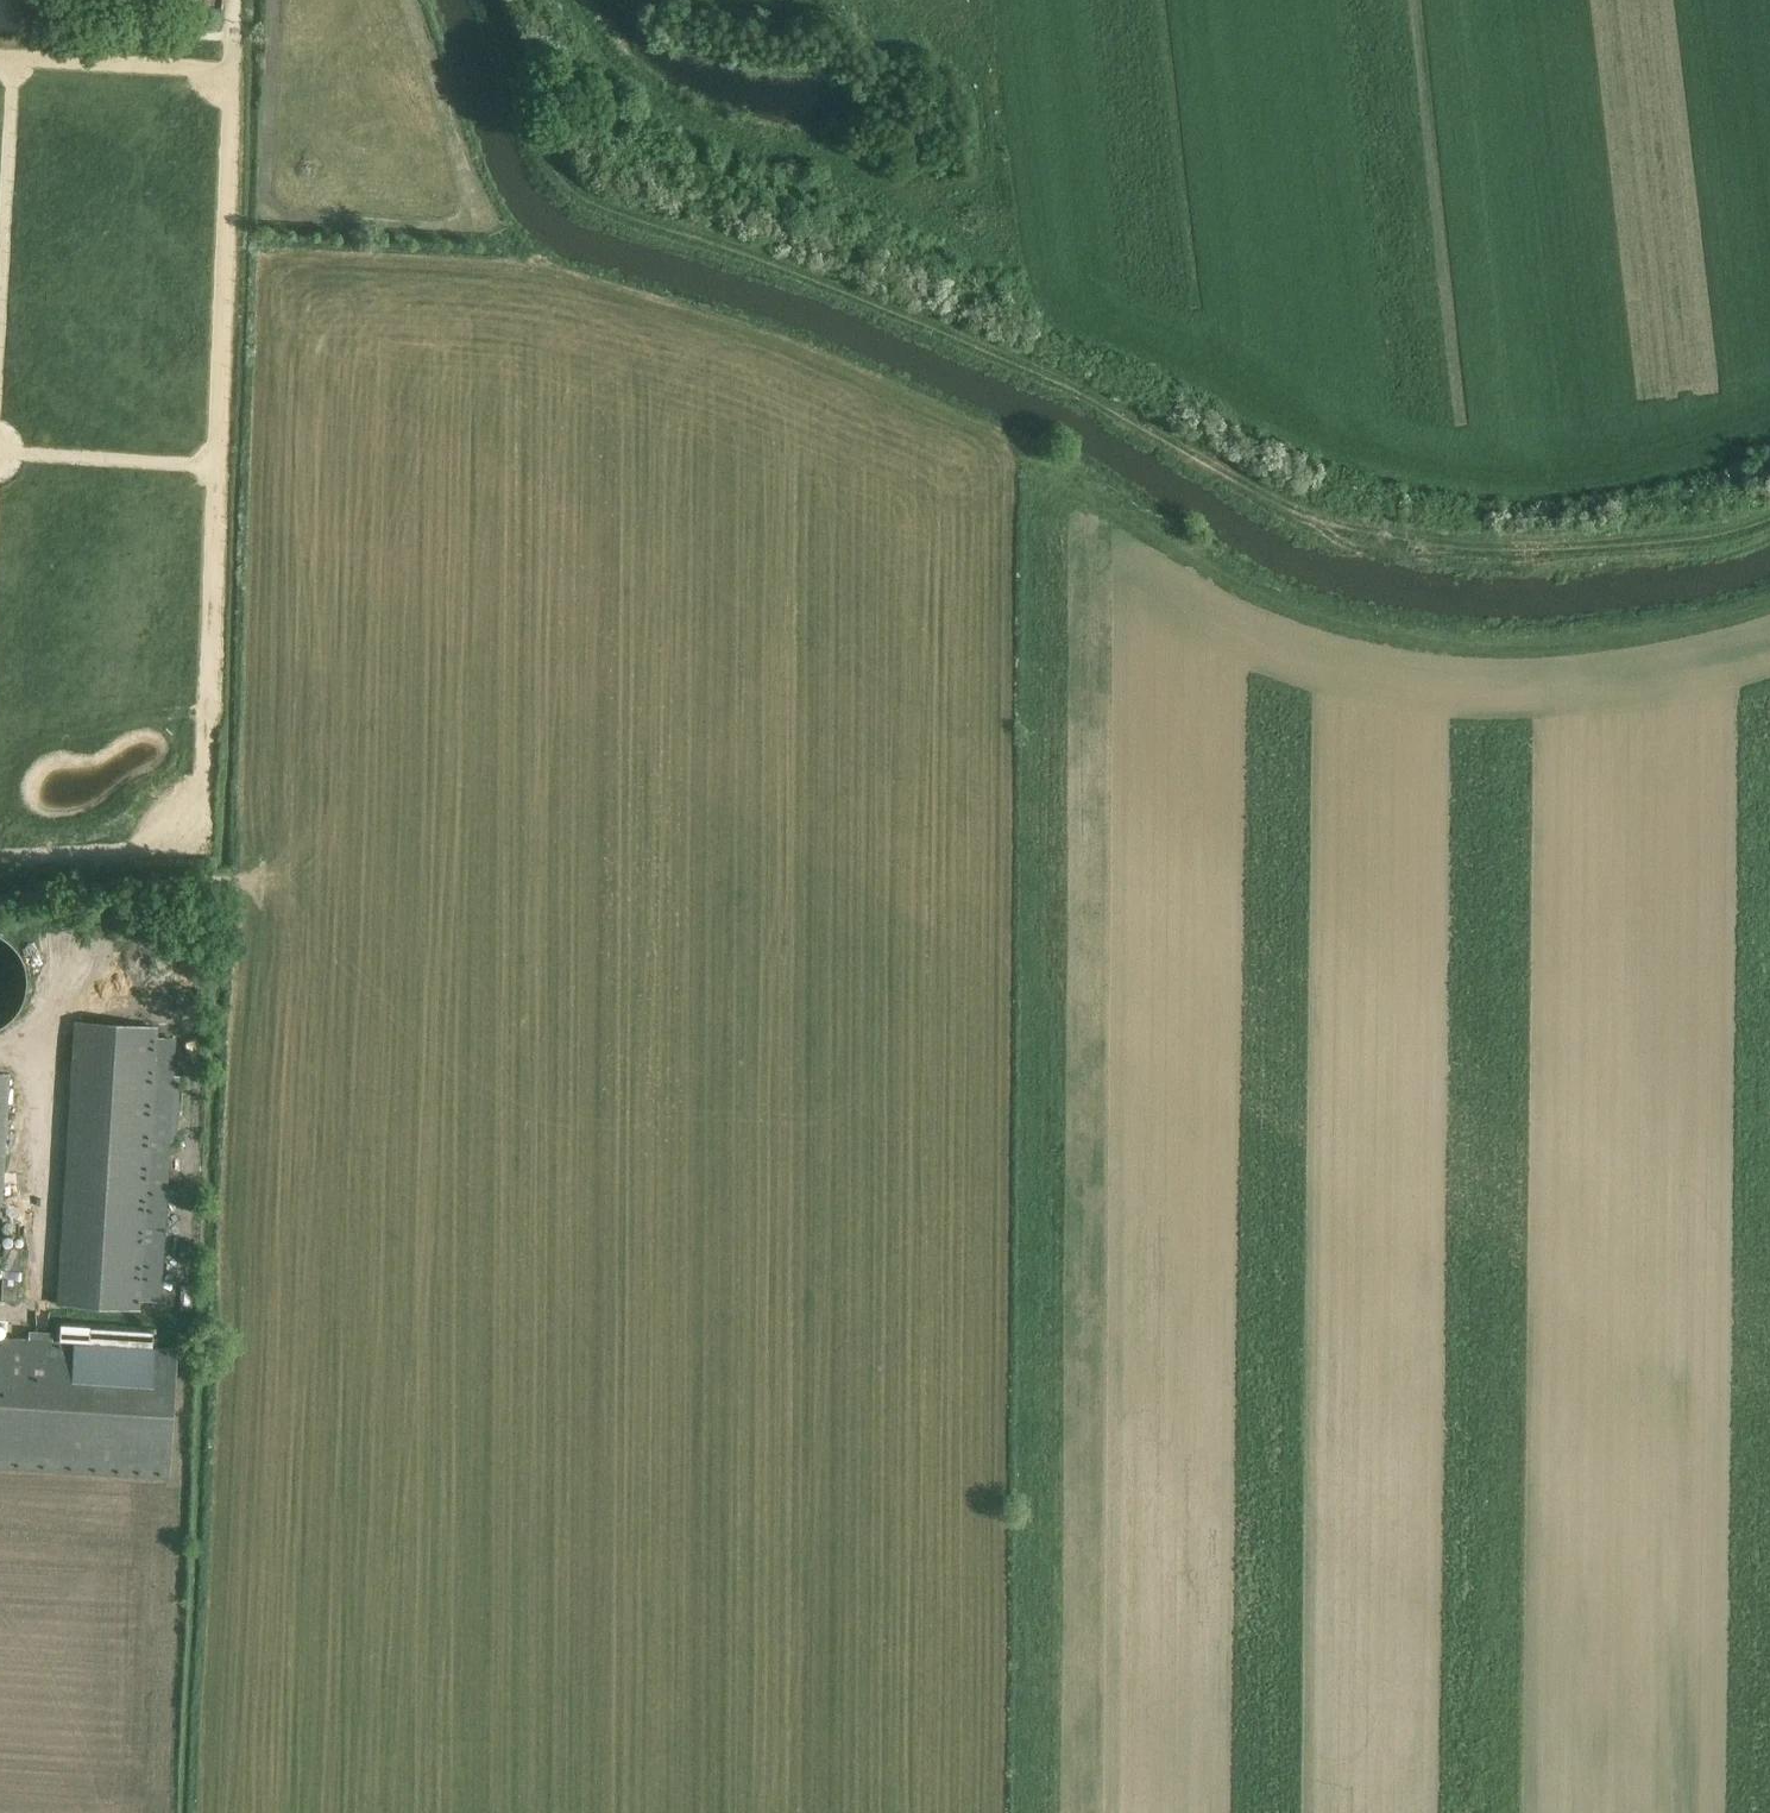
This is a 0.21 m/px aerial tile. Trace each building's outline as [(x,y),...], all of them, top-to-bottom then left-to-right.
[(222,19),(240,20),(241,0),(223,0),(222,19)] [(30,1015),(11,931),(0,933),(0,1022),(30,1015)] [(75,1022),(58,1304),(95,1306),(115,1307),(139,1309),(140,1300),(162,1302),(171,1141),(177,1142),(181,1077),(175,1076),(177,1039),(156,1038),(156,1027),(75,1022)] [(10,1075),(0,1074),(0,1237),(10,1075)] [(4,1245),(1,1301),(18,1302),(21,1246),(4,1245)] [(170,1476),(178,1349),(159,1348),(161,1328),(114,1325),(115,1307),(95,1306),(93,1339),(113,1340),(113,1345),(0,1338),(0,1466),(170,1476)]
